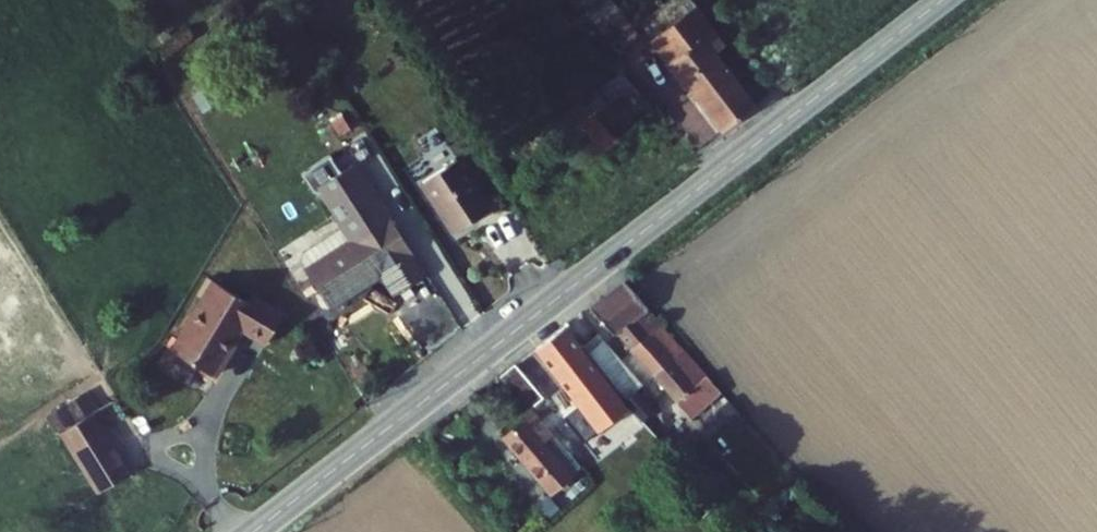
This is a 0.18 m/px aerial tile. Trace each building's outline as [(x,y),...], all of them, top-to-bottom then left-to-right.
[(624,47),(639,35),(612,0),(600,0),(585,11),(606,37),(612,32),(624,47)] [(657,39),(723,141),(757,116),(721,59),(734,50),(699,0),(690,0),(679,7),(687,19),(657,39)] [(649,88),(577,136),(597,167),(671,120),(649,88)] [(457,163),(423,183),(454,235),(489,214),(457,163)] [(302,265),(298,268),(323,309),(373,279),(386,301),(421,279),(372,197),(367,201),(355,181),(329,197),(341,216),(335,220),(338,225),(347,239),(328,250),(319,236),(298,249),(296,255),(302,265)] [(338,225),(319,236),(328,250),(347,239),(338,225)] [(618,344),(632,360),(662,335),(622,290),(587,316),(613,347),(618,344)] [(246,312),(214,294),(172,365),(215,390),(242,343),(267,357),(285,325),(250,306),(246,312)] [(571,328),(563,335),(603,384),(612,377),(616,373),(606,360),(600,364),(571,328)] [(581,416),(552,440),(566,456),(573,463),(610,434),(624,450),(644,433),(624,409),(603,384),(563,335),(532,358),(581,416)] [(632,360),(655,384),(685,360),(662,335),(632,360)] [(655,384),(684,419),(715,394),(685,360),(655,384)] [(500,383),(522,407),(538,393),(518,369),(500,383)] [(633,401),(612,377),(603,384),(624,409),(633,401)] [(635,400),(633,401),(624,409),(644,433),(656,424),(635,400)] [(55,425),(63,440),(93,421),(85,407),(55,425)] [(502,441),(545,488),(569,467),(562,459),(566,456),(552,440),(550,438),(545,442),(526,420),(502,441)] [(93,421),(63,440),(101,503),(130,486),(93,421)]
